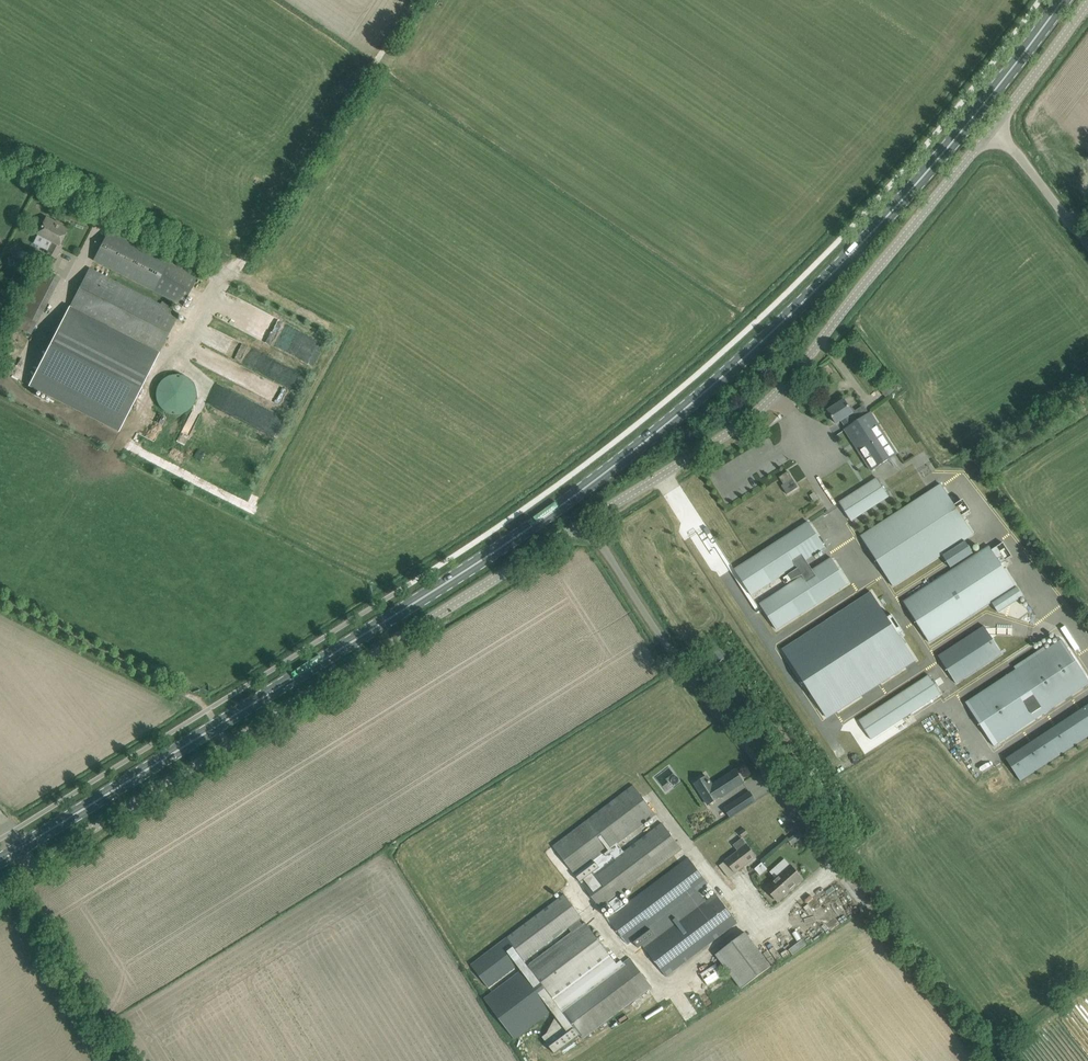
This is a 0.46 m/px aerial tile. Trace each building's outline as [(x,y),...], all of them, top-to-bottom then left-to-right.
[(37,236),(51,243),(45,254),(55,259),(60,250),(58,249),(69,228),(61,224),(60,225),(46,218),(41,228),(37,236)] [(109,232),(94,260),(183,306),(197,277),(109,232)] [(30,285),(51,295),(60,279),(39,268),(30,285)] [(178,314),(90,269),(70,308),(159,353),(178,314)] [(318,360),(327,337),(223,296),(213,319),(318,360)] [(159,353),(70,308),(30,387),(119,432),(159,353)] [(166,412),(174,415),(179,415),(186,412),(191,408),(195,402),(196,396),(195,389),(192,383),(187,378),(181,376),(174,375),(168,377),(162,380),(158,385),(156,392),(156,398),(157,402),(161,408),(166,412)] [(854,424),(849,415),(853,413),(845,400),(844,400),(844,401),(838,405),(837,404),(828,410),(837,424),(842,420),(847,429),(854,424)] [(845,430),(871,470),(897,454),(877,422),(871,413),(854,424),(847,429),(845,430)] [(184,443),(192,425),(186,423),(178,440),(184,443)] [(798,487),(793,479),(788,471),(780,477),(784,485),(782,486),(787,494),(798,487)] [(839,503),(851,521),(889,496),(877,478),(839,503)] [(941,483),(860,536),(894,587),(943,555),(965,540),(974,535),(962,516),(969,511),(963,503),(956,506),(941,483)] [(735,570),(752,595),(796,566),(803,577),(761,604),(777,629),(848,583),(832,558),(813,571),(806,560),(825,547),(809,522),(735,570)] [(965,540),(943,555),(951,568),(974,553),(965,540)] [(989,545),(904,601),(930,642),(1016,586),(1001,563),(1006,560),(997,547),(992,550),(989,545)] [(993,603),(998,612),(1023,596),(1018,587),(993,603)] [(871,592),(782,649),(826,716),(833,711),(835,713),(865,694),(863,691),(877,683),(878,685),(908,665),(907,663),(915,658),(900,635),(904,632),(893,614),(888,617),(871,592)] [(984,626),(939,656),(957,684),(1003,654),(984,626)] [(966,703),(994,746),(1087,684),(1087,680),(1062,640),(1046,651),(1044,647),(1014,667),(1016,670),(966,703)] [(709,652),(718,664),(724,658),(715,647),(709,652)] [(929,675),(859,721),(871,740),(942,694),(938,688),(939,686),(944,682),(941,677),(933,681),(929,675)] [(1006,759),(1021,782),(1087,738),(1087,705),(1006,759)] [(694,784),(708,805),(744,782),(736,770),(713,785),(707,776),(704,778),(702,776),(697,779),(698,781),(694,784)] [(554,846),(576,875),(609,850),(615,859),(582,884),(602,910),(610,903),(617,912),(609,918),(628,944),(708,883),(689,857),(625,906),(618,897),(682,849),(663,823),(624,852),(618,843),(656,814),(634,785),(554,846)] [(725,808),(731,818),(757,801),(750,792),(741,798),(725,808)] [(795,843),(806,836),(802,831),(791,838),(795,843)] [(756,857),(747,844),(742,838),(734,845),(738,851),(726,860),(736,873),(756,857)] [(776,879),(766,888),(778,901),(795,886),(803,879),(791,865),(791,866),(784,859),(783,860),(770,871),(770,872),(776,879)] [(755,868),(762,875),(769,868),(763,861),(755,868)] [(698,891),(632,941),(638,949),(643,946),(644,948),(666,976),(738,923),(716,894),(706,901),(701,895),(698,891)] [(565,894),(472,964),(489,987),(570,928),(573,933),(485,998),(515,1039),(552,1011),(556,1017),(619,967),(585,922),(583,924),(579,920),(582,917),(565,894)] [(716,954),(741,989),(771,966),(769,964),(762,954),(745,932),(736,939),(716,954)] [(789,949),(793,955),(807,945),(803,939),(789,949)] [(547,1033),(542,1037),(555,1054),(580,1035),(583,1039),(652,987),(630,958),(556,1017),(547,1033)] [(724,976),(716,964),(701,974),(708,986),(724,976)]
